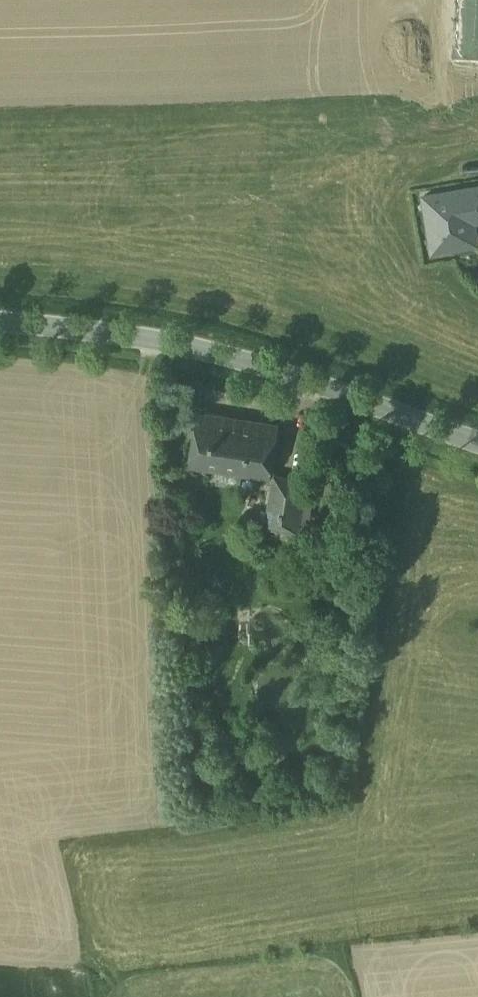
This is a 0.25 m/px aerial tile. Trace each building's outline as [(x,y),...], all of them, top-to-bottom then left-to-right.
[(434,250),(477,243),(477,227),(477,220),(477,219),(477,183),(424,192),(434,250)] [(279,423),(199,411),(190,463),(270,476),(279,423)] [(305,479),(276,474),(267,524),(297,529),(305,479)]
